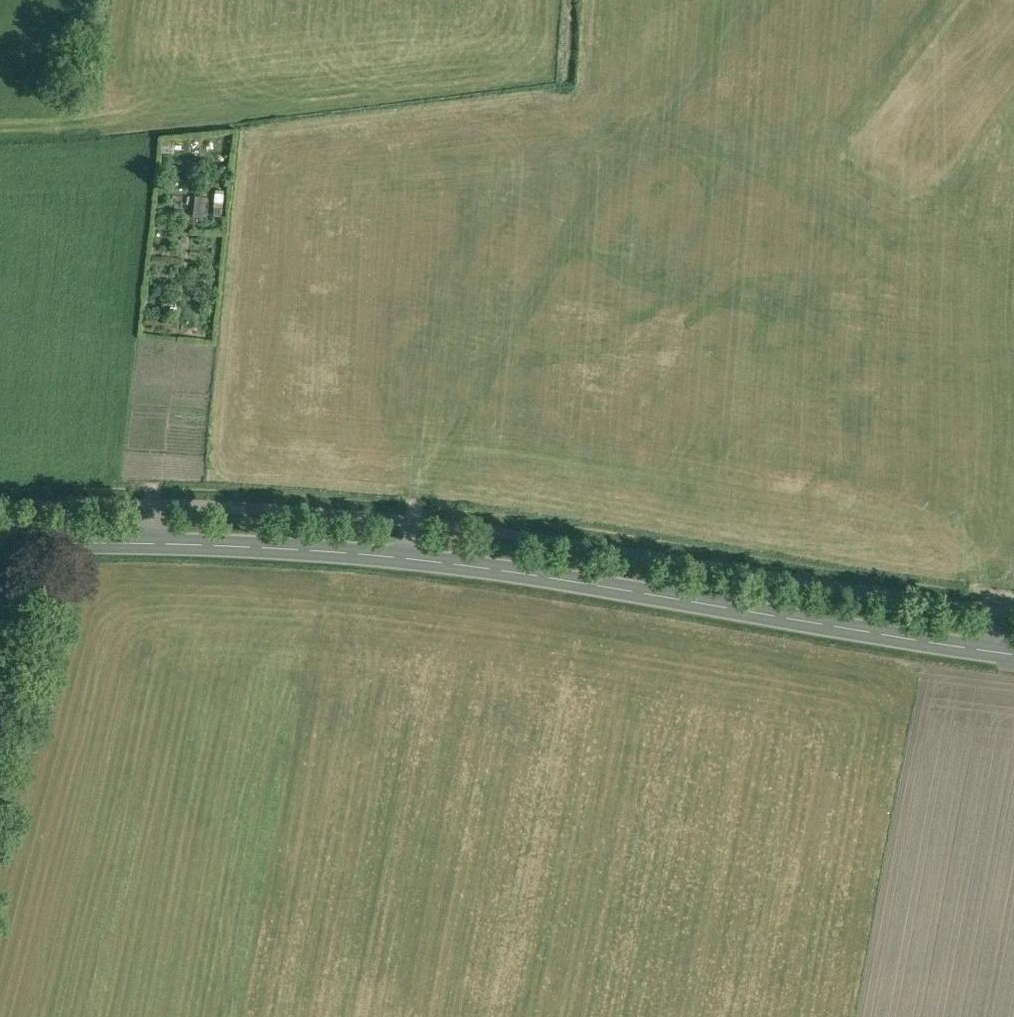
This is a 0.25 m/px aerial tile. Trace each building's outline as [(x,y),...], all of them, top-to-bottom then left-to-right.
[(179,147),(181,134),(167,133),(165,146),(179,147)]
